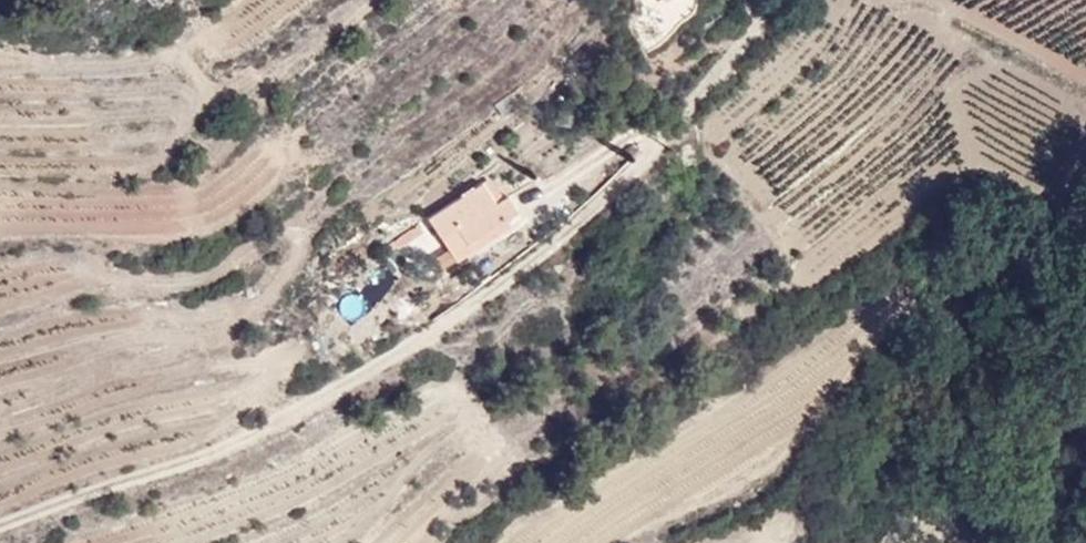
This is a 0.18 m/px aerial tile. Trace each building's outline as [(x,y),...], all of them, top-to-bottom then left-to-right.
[(660,0),(641,0),(651,9),(660,0)] [(516,221),(475,162),(426,208),(445,260),(516,221)]
